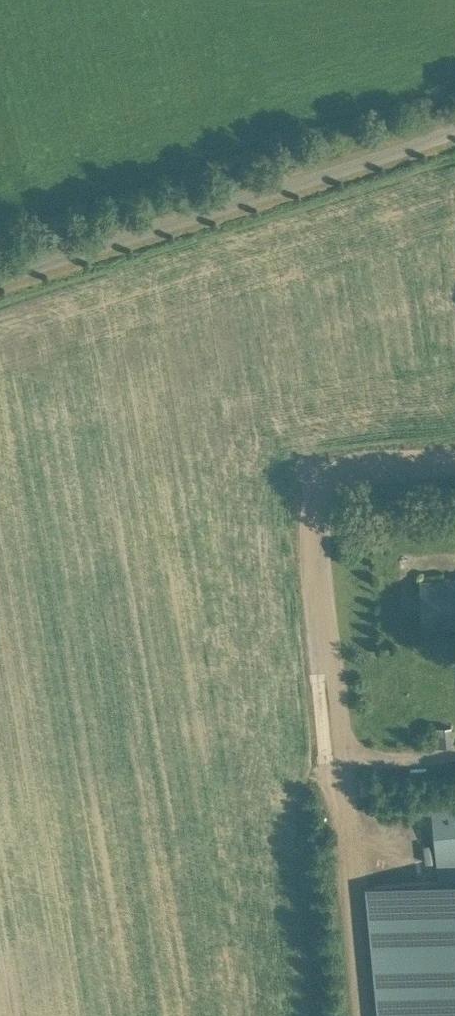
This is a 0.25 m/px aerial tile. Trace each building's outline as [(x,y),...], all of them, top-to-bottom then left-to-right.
[(421,581),(425,626),(454,624),(454,578),(421,581)] [(454,744),(452,725),(429,728),(431,746),(454,744)] [(451,787),(452,799),(414,802),(421,868),(454,865),(454,787),(451,787)] [(368,886),(367,886),(380,1015),(454,1015),(454,878),(368,886)]
